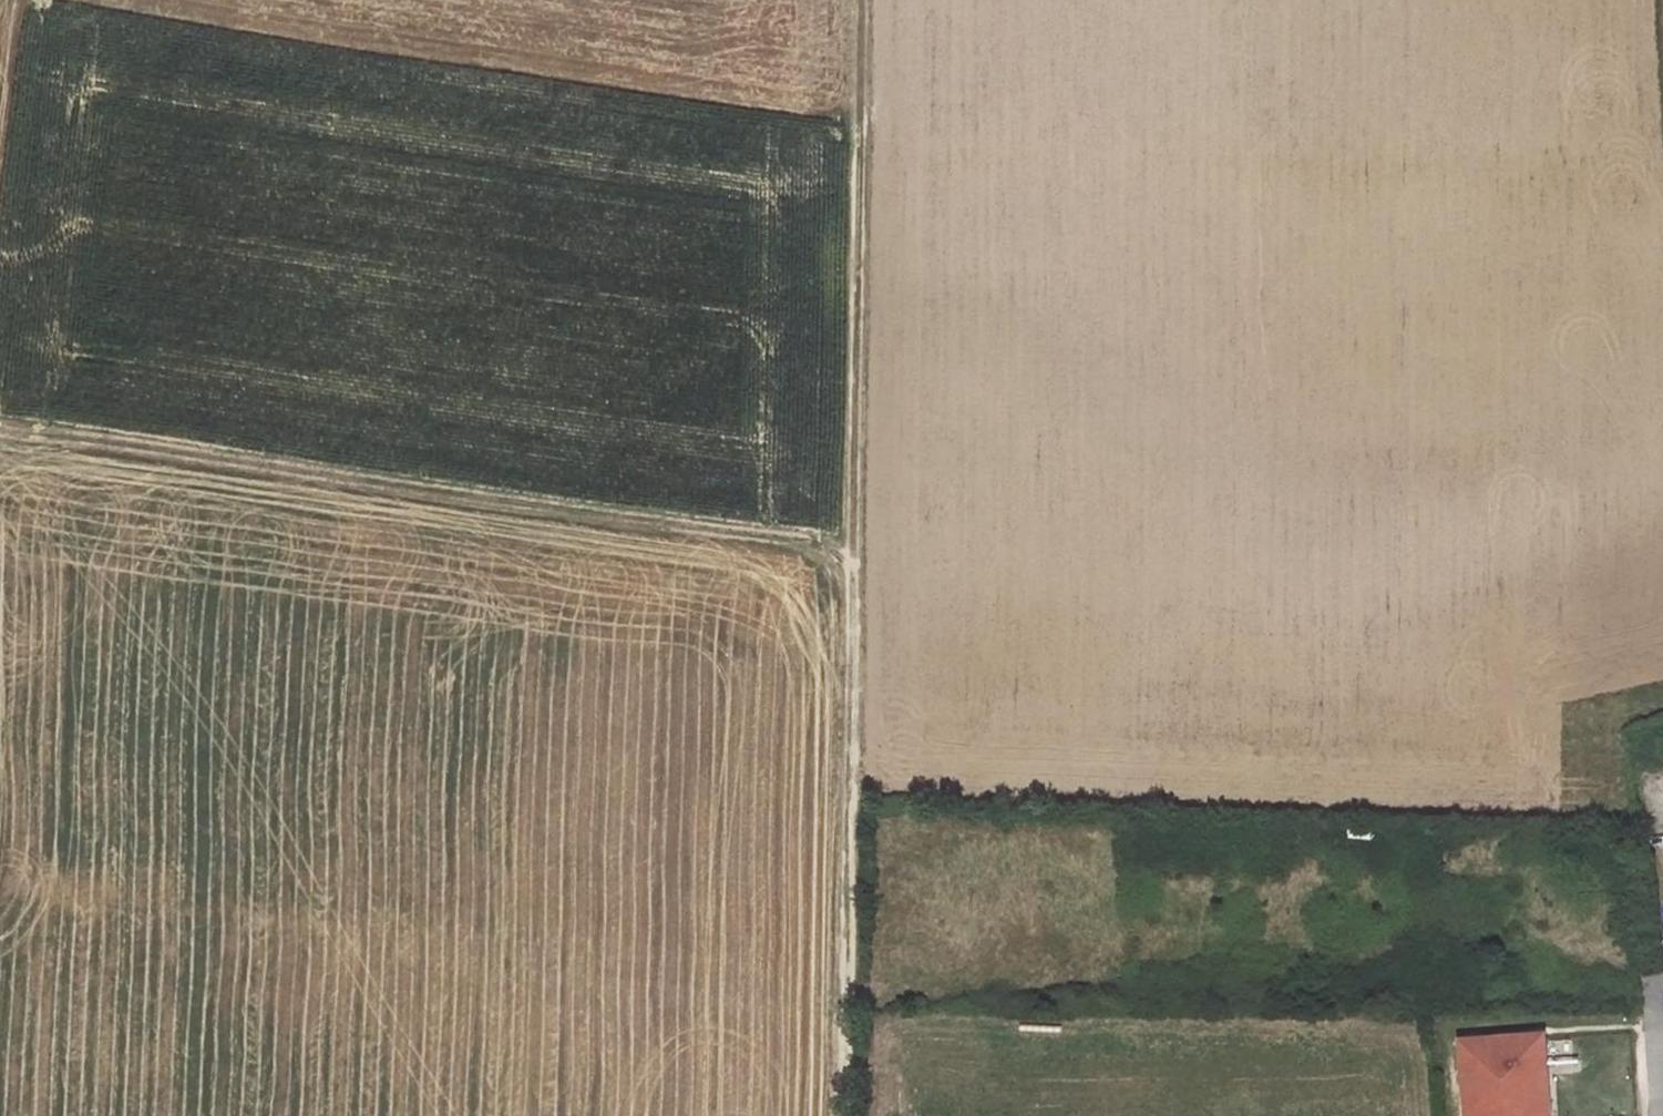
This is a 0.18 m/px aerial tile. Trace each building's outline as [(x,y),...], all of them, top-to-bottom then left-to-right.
[(1542,1036),(1463,1042),(1468,1115),(1548,1115),(1542,1036)]
